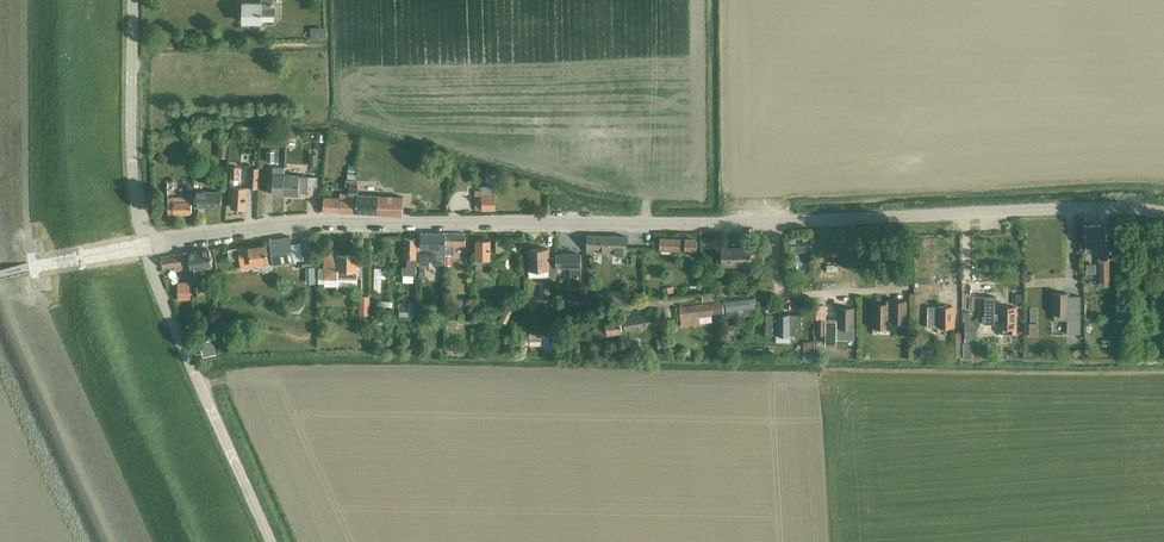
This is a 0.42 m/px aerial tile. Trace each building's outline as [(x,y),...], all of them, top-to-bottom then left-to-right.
[(273,0),(262,0),(262,3),(244,3),(244,22),(253,22),(253,24),(254,26),(259,26),(260,24),(260,22),(262,22),(262,15),(273,15),(275,13),(275,8),(273,6),(273,0)] [(323,27),(311,27),(312,38),(323,37),(323,27)] [(219,144),(218,157),(226,157),(226,144),(219,144)] [(317,154),(309,153),(308,165),(317,166),(317,154)] [(246,208),(247,187),(238,187),(239,167),(231,166),(230,196),(232,196),(232,207),(246,208)] [(250,185),(258,185),(259,169),(251,168),(250,185)] [(284,194),(285,174),(285,168),(274,168),(273,194),(284,194)] [(300,175),(285,174),(284,194),(299,195),(299,192),(308,192),(308,189),(315,189),(316,176),(300,176),(300,175)] [(365,190),(374,189),(374,181),(365,181),(365,190)] [(174,192),(176,184),(165,182),(163,190),(174,192)] [(349,194),(348,213),(402,215),(403,197),(358,195),(359,183),(349,183),(348,194),(349,194)] [(482,190),(475,190),(475,195),(475,210),(496,210),(495,195),(497,195),(497,185),(482,185),(482,190)] [(195,205),(195,206),(205,206),(218,207),(221,207),(222,207),(222,201),(222,192),(213,191),(196,190),(195,205)] [(324,198),(323,211),(348,213),(349,194),(348,194),(341,193),(340,198),(324,198)] [(168,214),(192,213),(191,197),(168,197),(168,214)] [(1085,240),(1086,250),(1102,250),(1101,225),(1084,226),(1084,240),(1085,240)] [(446,233),(421,233),(421,238),(421,249),(432,249),(432,264),(445,264),(445,254),(446,233)] [(446,233),(445,254),(451,254),(451,245),(465,246),(466,233),(446,233)] [(627,255),(627,236),(587,235),(587,249),(587,253),(594,253),(594,249),(602,249),(602,254),(627,255)] [(273,266),(295,263),(291,237),(269,240),(273,266)] [(404,238),(404,258),(408,258),(407,267),(403,267),(402,275),(416,275),(417,238),(404,238)] [(677,254),(677,251),(680,252),(681,239),(660,238),(660,250),(661,250),(661,254),(677,254)] [(494,279),(494,271),(482,271),(483,259),(490,259),(490,239),(477,239),(476,279),(494,279)] [(504,253),(504,239),(496,239),(496,253),(504,253)] [(697,240),(685,239),(685,251),(697,251),(697,240)] [(252,263),(269,261),(267,245),(250,248),(250,246),(239,248),(242,269),(253,268),(252,263)] [(230,261),(238,260),(237,248),(228,249),(230,261)] [(549,248),(528,249),(528,270),(529,278),(549,277),(556,277),(556,270),(556,267),(556,258),(549,258),(549,248)] [(722,249),(722,265),(751,264),(751,248),(722,249)] [(188,252),(188,253),(189,262),(190,264),(191,269),(190,269),(190,270),(194,294),(199,294),(203,293),(201,279),(199,269),(199,268),(205,267),(213,266),(212,264),(211,259),(213,259),(212,256),(211,256),(210,249),(200,250),(188,252)] [(325,267),(318,267),(318,283),(325,283),(325,286),(358,286),(358,255),(338,254),(338,252),(325,252),(325,267)] [(188,253),(161,257),(162,262),(163,268),(176,266),(177,270),(186,269),(186,282),(178,282),(178,299),(190,299),(190,282),(190,270),(190,269),(191,269),(190,264),(189,262),(188,253)] [(429,254),(420,254),(420,267),(421,267),(425,267),(430,267),(429,254)] [(581,254),(555,254),(556,258),(556,267),(571,267),(571,283),(581,283),(581,267),(582,267),(581,254)] [(1108,257),(1102,257),(1102,265),(1100,265),(1101,286),(1109,286),(1108,257)] [(315,266),(307,267),(307,275),(316,274),(315,266)] [(581,291),(569,291),(569,304),(581,304),(581,291)] [(703,301),(716,300),(715,293),(702,294),(703,301)] [(1055,293),(1055,294),(1052,294),(1052,320),(1067,320),(1067,334),(1081,334),(1081,296),(1069,296),(1069,294),(1067,294),(1067,293),(1055,293)] [(627,294),(614,295),(615,302),(628,300),(627,294)] [(370,315),(370,296),(360,296),(360,315),(370,315)] [(983,315),(983,324),(995,324),(995,319),(999,319),(999,327),(999,333),(1016,334),(1016,328),(1016,308),(1000,307),(1000,313),(995,313),(995,296),(990,296),(988,296),(985,296),(985,315),(983,315)] [(756,298),(725,301),(726,311),(757,307),(756,298)] [(907,320),(907,300),(890,300),(890,302),(873,302),(873,326),(891,326),(891,320),(907,320)] [(694,305),(680,307),(683,326),(696,324),(697,324),(697,323),(710,322),(712,321),(712,314),(718,314),(721,313),(720,302),(716,303),(694,305)] [(415,303),(400,303),(399,316),(415,316),(415,303)] [(938,307),(928,306),(928,327),(937,327),(954,327),(954,307),(938,307)] [(507,307),(501,321),(506,323),(512,309),(507,307)] [(837,334),(854,334),(854,308),(838,308),(837,334)] [(623,318),(625,330),(660,324),(659,313),(623,318)] [(802,315),(792,315),(766,314),(766,335),(775,335),(792,335),(802,335),(802,315)] [(596,336),(623,332),(621,318),(594,322),(596,336)] [(826,319),(816,319),(816,335),(825,336),(826,319)] [(977,321),(965,321),(965,335),(977,335),(977,321)] [(384,325),(377,329),(381,335),(387,332),(384,325)] [(542,325),(529,325),(530,346),(543,346),(542,325)] [(727,326),(727,335),(735,335),(735,326),(727,326)] [(960,356),(960,332),(951,332),(951,356),(960,356)] [(202,343),(205,355),(215,352),(212,341),(202,343)] [(813,352),(813,342),(804,342),(803,351),(813,352)] [(824,342),(816,342),(815,353),(824,353),(824,342)] [(1079,348),(1073,351),(1075,356),(1082,353),(1079,348)]
